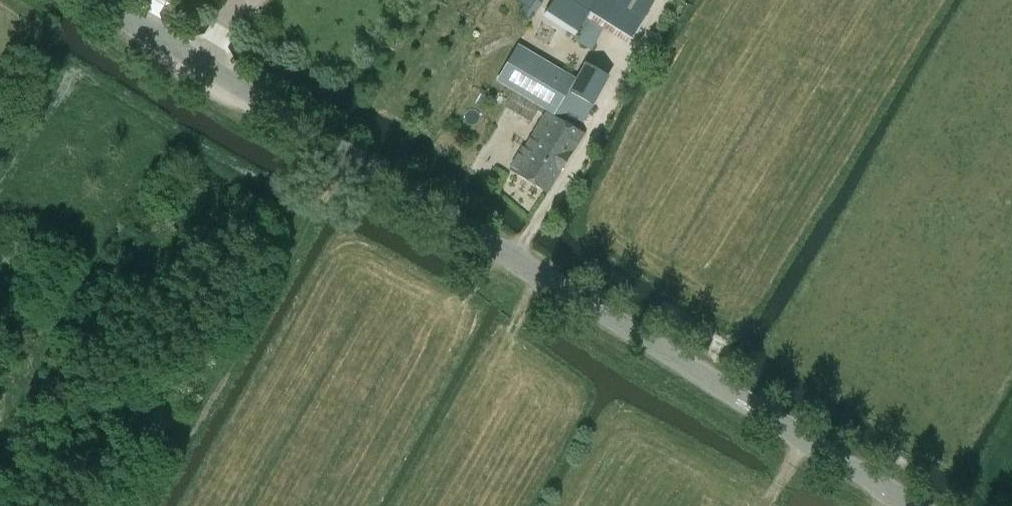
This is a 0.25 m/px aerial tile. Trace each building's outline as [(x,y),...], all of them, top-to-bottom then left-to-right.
[(544,0),(518,0),(518,1),(535,13),(544,0)] [(630,38),(631,38),(653,2),(649,0),(572,0),(630,38)] [(585,18),(574,40),(592,49),(603,27),(585,18)] [(518,46),(497,81),(553,113),(552,115),(545,111),(525,148),(521,146),(509,170),(546,193),(579,130),(558,119),(562,111),(581,122),(592,105),(569,92),(576,79),(518,46)]
